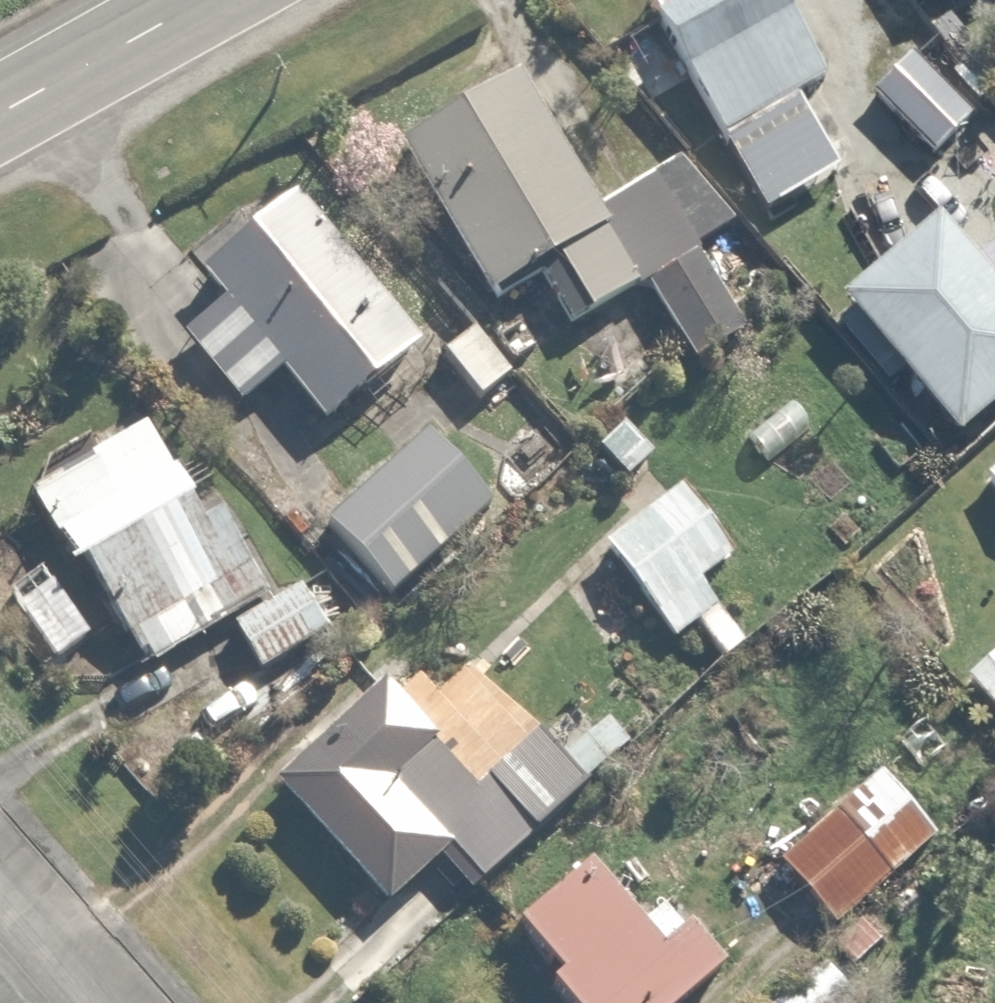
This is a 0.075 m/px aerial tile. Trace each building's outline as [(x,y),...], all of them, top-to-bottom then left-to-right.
[(758,204),(863,145),(782,0),(644,0),(758,204)] [(897,51),(860,91),(921,147),(958,107),(897,51)] [(522,61),(402,129),(494,292),(538,266),(566,316),(641,274),(686,354),(740,324),(692,239),(726,220),(685,146),(598,195),(522,61)] [(363,266),(301,182),(195,259),(221,294),(178,325),(233,400),(283,363),(323,417),(359,390),(372,407),(425,368),(408,345),(441,321),(418,290),(394,308),(363,266)] [(829,285),(947,429),(994,390),(994,273),(934,198),(829,285)] [(471,318),(436,346),(474,393),(509,365),(471,318)] [(135,414),(26,480),(137,667),(274,585),(210,477),(183,494),(135,414)] [(429,426),(319,529),(378,592),(488,488),(429,426)] [(637,507),(595,548),(676,630),(713,594),(696,577),(732,543),(651,461),(620,491),(637,507)] [(47,651),(86,622),(2,509),(0,511),(0,588),(47,651)] [(297,578),(226,627),(254,668),(325,619),(297,578)] [(436,846),(469,880),(622,733),(593,703),(578,718),(497,633),(435,693),(395,651),(266,776),(383,897),(436,846)] [(872,756),(772,855),(836,920),(949,808),(901,760),(889,773),(872,756)] [(541,973),(566,1002),(664,1002),(719,958),(667,894),(639,917),(586,852),(513,911),(554,962),(541,973)] [(855,995),(820,952),(759,1002),(845,1002),(855,995)]
